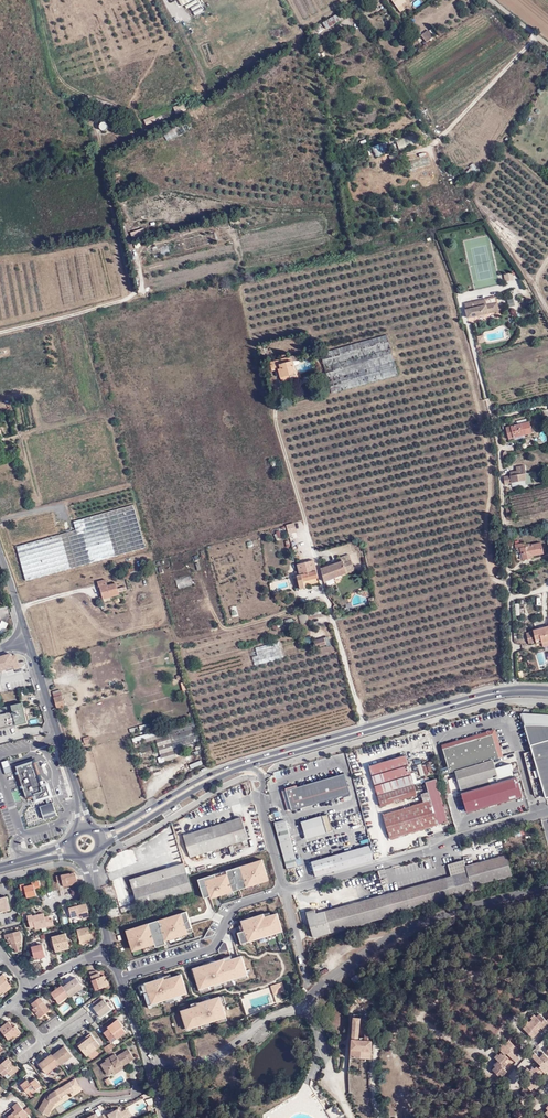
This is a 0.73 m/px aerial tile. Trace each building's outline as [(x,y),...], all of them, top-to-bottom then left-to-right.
[(303,19),(308,16),(301,0),(294,0),(303,19)] [(321,0),(315,0),(319,9),(325,6),(321,0)] [(326,28),(341,20),(340,18),(345,16),(343,12),(340,13),(340,12),(323,22),(326,28)] [(422,35),(427,42),(434,37),(428,29),(422,35)] [(175,114),(186,110),(184,102),(172,106),(175,114)] [(146,125),(157,120),(154,114),(143,119),(146,125)] [(106,122),(104,122),(102,122),(100,123),(99,125),(99,128),(100,130),(102,131),(105,131),(106,130),(108,129),(109,126),(108,124),(106,122)] [(167,141),(190,130),(186,123),(164,134),(167,141)] [(383,142),(371,147),(375,157),(388,151),(383,142)] [(473,163),(468,165),(471,173),(477,170),(473,163)] [(512,272),(504,274),(506,282),(514,280),(512,272)] [(497,295),(466,303),(471,325),(503,317),(497,295)] [(387,334),(319,352),(330,395),(400,376),(387,334)] [(46,340),(39,343),(41,349),(48,346),(46,340)] [(295,355),(267,363),(270,372),(279,370),(282,383),(292,382),(291,377),(298,375),(298,373),(294,361),(297,360),(295,355)] [(531,421),(506,427),(509,439),(534,433),(531,421)] [(511,476),(505,477),(506,483),(512,482),(513,486),(532,482),(530,471),(528,472),(526,464),(516,466),(517,470),(510,472),(511,476)] [(133,505),(73,522),(75,530),(15,546),(25,582),(145,548),(133,505)] [(297,531),(294,522),(287,525),(291,539),(298,538),(296,531),(297,531)] [(523,540),(514,541),(516,548),(517,548),(518,554),(521,553),(523,561),(535,558),(534,557),(545,554),(542,542),(527,545),(526,542),(524,542),(523,540)] [(343,562),(321,569),(325,584),(355,570),(350,553),(341,557),(343,562)] [(322,586),(315,561),(297,565),(299,575),(297,575),(300,590),(322,586)] [(137,572),(135,567),(127,570),(129,574),(124,575),(125,578),(132,576),(131,573),(137,572)] [(175,579),(178,589),(193,584),(190,575),(175,579)] [(106,579),(98,581),(103,600),(120,595),(117,583),(108,585),(106,579)] [(307,614),(298,617),(301,626),(311,623),(307,614)] [(293,617),(284,620),(287,631),(297,628),(293,617)] [(532,631),(536,642),(541,641),(542,647),(547,646),(547,626),(532,631)] [(532,631),(526,633),(529,644),(536,642),(532,631)] [(310,634),(302,636),(304,644),(312,642),(310,634)] [(327,644),(325,638),(314,641),(316,648),(327,644)] [(0,656),(0,670),(14,667),(14,669),(20,668),(16,655),(11,656),(11,654),(0,656)] [(56,708),(64,705),(61,695),(53,698),(56,708)] [(27,723),(24,713),(22,703),(0,708),(0,729),(27,723)] [(522,713),(520,714),(524,725),(532,751),(524,753),(535,795),(544,793),(545,798),(547,797),(547,715),(522,713)] [(199,742),(193,721),(131,739),(142,775),(160,770),(159,763),(175,758),(173,750),(199,742)] [(441,745),(442,749),(492,735),(497,754),(501,753),(495,729),(441,745)] [(442,749),(449,773),(503,757),(501,753),(497,754),(492,735),(442,749)] [(91,736),(83,738),(85,744),(93,742),(91,736)] [(417,795),(405,755),(369,766),(381,806),(417,795)] [(503,757),(449,773),(455,771),(493,760),(503,757)] [(493,760),(455,771),(460,787),(462,787),(464,792),(514,778),(510,764),(495,769),(493,760)] [(9,761),(3,763),(6,773),(13,771),(9,761)] [(35,761),(16,767),(28,801),(29,807),(27,809),(26,812),(24,815),(28,829),(54,820),(58,818),(59,814),(58,811),(52,798),(54,797),(48,782),(44,784),(35,761)] [(432,773),(431,764),(418,765),(420,775),(432,773)] [(291,811),(350,794),(344,773),(285,790),(287,794),(289,803),(291,811)] [(521,795),(515,777),(514,778),(464,792),(463,792),(468,811),(498,802),(521,795)] [(431,800),(424,802),(383,815),(390,839),(448,822),(436,779),(425,781),(428,792),(431,800)] [(522,800),(521,795),(498,802),(499,806),(522,800)] [(327,832),(322,816),(302,822),(306,838),(327,832)] [(248,840),(241,818),(183,836),(189,858),(248,840)] [(289,875),(296,881),(296,882),(302,880),(285,821),(275,823),(289,875)] [(375,859),(371,844),(304,864),(308,878),(375,859)] [(473,893),(474,895),(481,893),(478,885),(512,875),(506,855),(466,866),(466,867),(467,872),(473,893)] [(215,874),(198,879),(202,894),(208,893),(209,896),(210,899),(220,895),(232,892),(246,887),(258,884),(262,882),(261,880),(260,876),(266,874),(262,860),(243,865),(244,868),(238,870),(237,867),(220,872),(221,875),(215,877),(215,874)] [(464,860),(448,864),(451,876),(457,875),(467,872),(466,867),(466,866),(464,860)] [(192,891),(183,863),(130,879),(136,903),(138,907),(192,891)] [(62,881),(63,884),(77,881),(75,873),(74,872),(56,875),(58,882),(62,881)] [(384,895),(390,916),(473,893),(467,872),(457,875),(451,876),(384,895)] [(25,891),(25,892),(27,897),(36,895),(35,888),(40,887),(39,880),(32,882),(32,884),(25,886),(25,883),(20,884),(22,891),(25,891)] [(314,937),(390,916),(384,895),(316,914),(315,909),(307,912),(314,937)] [(89,915),(86,902),(69,906),(71,918),(81,916),(82,917),(89,915)] [(119,908),(121,913),(138,907),(136,903),(119,908)] [(140,926),(125,930),(129,942),(131,941),(133,948),(141,945),(142,948),(148,946),(165,941),(169,940),(181,936),(187,934),(187,933),(186,930),(191,928),(186,911),(177,914),(178,917),(171,919),(171,916),(152,922),(153,925),(141,929),(140,926)] [(47,924),(47,926),(54,924),(53,918),(50,919),(49,916),(45,917),(44,913),(33,916),(33,915),(28,916),(31,928),(35,926),(47,924)] [(263,915),(241,921),(242,925),(244,931),(240,932),(237,933),(240,941),(244,940),(245,942),(249,941),(258,939),(275,933),(274,930),(280,928),(281,928),(276,914),(270,916),(264,918),(263,915)] [(80,942),(79,942),(80,946),(92,943),(93,941),(91,932),(91,929),(90,927),(77,930),(80,942)] [(215,932),(208,928),(203,938),(213,935),(215,932)] [(275,933),(258,939),(259,942),(276,936),(276,934),(282,933),(280,928),(274,930),(275,933)] [(22,937),(20,931),(5,935),(6,939),(7,939),(8,942),(12,942),(13,949),(15,949),(16,952),(20,951),(20,947),(21,947),(20,941),(22,941),(22,937)] [(55,950),(69,947),(68,941),(67,938),(66,933),(52,937),(55,950)] [(226,943),(223,941),(217,950),(219,953),(228,951),(226,943)] [(46,958),(42,944),(32,947),(35,959),(40,958),(41,960),(46,958)] [(224,962),(241,956),(240,953),(222,958),(223,960),(224,962)] [(210,964),(210,962),(203,964),(203,966),(194,969),(197,978),(195,978),(198,988),(203,986),(204,988),(208,987),(212,985),(231,979),(234,978),(243,976),(240,967),(244,966),(241,956),(224,962),(223,960),(210,964)] [(243,976),(234,978),(235,982),(248,978),(244,966),(240,967),(243,976)] [(100,977),(98,971),(94,971),(89,972),(96,990),(109,985),(106,979),(105,979),(104,976),(100,977)] [(163,978),(141,985),(144,994),(147,1003),(151,1002),(152,1004),(156,1003),(164,1000),(180,995),(182,994),(181,992),(179,985),(184,984),(181,975),(171,978),(170,974),(163,977),(163,978)] [(3,992),(11,985),(7,980),(8,980),(4,975),(0,978),(0,994),(3,992)] [(356,986),(361,982),(356,975),(351,980),(356,986)] [(69,995),(70,997),(83,987),(76,978),(63,987),(69,995)] [(231,979),(212,985),(213,989),(232,983),(231,979)] [(281,982),(270,986),(273,995),(284,992),(281,982)] [(11,985),(3,992),(4,993),(12,987),(11,985)] [(69,995),(63,987),(62,985),(51,993),(58,1003),(69,995)] [(180,995),(164,1000),(166,1003),(181,999),(180,995)] [(37,1011),(35,1013),(39,1018),(50,1010),(40,997),(32,1004),(35,1007),(37,1011)] [(191,1008),(181,1011),(183,1020),(188,1019),(189,1025),(190,1028),(193,1027),(208,1022),(217,1020),(221,1019),(220,1017),(225,1015),(222,1006),(219,997),(197,1004),(198,1006),(191,1008)] [(111,1009),(104,1000),(94,1008),(101,1017),(111,1009)] [(350,1057),(370,1059),(372,1031),(372,1019),(359,1018),(359,1015),(354,1014),(350,1057)] [(538,1031),(536,1028),(539,1025),(541,1027),(542,1028),(545,1026),(546,1027),(547,1025),(547,1019),(547,1021),(541,1015),(538,1018),(537,1017),(536,1016),(533,1019),(529,1022),(526,1025),(527,1027),(524,1029),(533,1038),(539,1032),(538,1031)] [(103,1031),(110,1041),(115,1037),(117,1039),(125,1032),(122,1028),(124,1027),(118,1019),(103,1031)] [(14,1027),(9,1021),(0,1028),(9,1040),(15,1036),(16,1037),(21,1032),(15,1026),(14,1027)] [(208,1022),(193,1027),(194,1031),(209,1026),(208,1022)] [(96,1047),(97,1049),(101,1046),(91,1033),(88,1036),(89,1037),(84,1040),(83,1039),(77,1044),(86,1055),(96,1047)] [(513,1053),(517,1048),(509,1041),(506,1043),(505,1043),(502,1046),(499,1049),(502,1052),(499,1055),(496,1058),(498,1060),(505,1066),(507,1063),(505,1061),(508,1058),(505,1055),(507,1053),(515,1061),(518,1058),(515,1054),(513,1053)] [(59,1064),(60,1065),(72,1056),(65,1046),(53,1056),(59,1064)] [(87,1057),(97,1049),(96,1047),(86,1055),(87,1057)] [(122,1064),(123,1066),(135,1059),(129,1050),(122,1054),(123,1056),(119,1059),(118,1057),(116,1054),(106,1061),(107,1062),(102,1065),(109,1076),(113,1073),(118,1070),(117,1067),(122,1064)] [(59,1064),(53,1056),(52,1055),(39,1064),(46,1073),(59,1064)] [(545,1055),(541,1059),(540,1058),(536,1055),(533,1058),(541,1066),(539,1067),(538,1066),(535,1069),(532,1072),(530,1071),(529,1069),(526,1072),(529,1076),(525,1079),(528,1082),(525,1084),(527,1086),(523,1089),(521,1092),(527,1098),(530,1095),(532,1097),(535,1094),(531,1090),(534,1087),(537,1084),(534,1081),(532,1079),(535,1075),(537,1078),(544,1072),(545,1073),(547,1070),(547,1058),(545,1055)] [(15,1067),(12,1070),(8,1065),(11,1062),(8,1058),(0,1065),(0,1071),(4,1076),(8,1073),(11,1076),(18,1070),(15,1067)] [(125,1069),(123,1066),(122,1064),(117,1067),(118,1070),(113,1073),(114,1075),(125,1069)] [(499,1064),(496,1067),(493,1070),(499,1075),(502,1072),(504,1075),(507,1071),(503,1068),(499,1064)] [(31,1091),(32,1093),(41,1086),(36,1079),(30,1083),(27,1080),(21,1085),(28,1094),(31,1091)] [(71,1082),(75,1090),(81,1087),(76,1079),(71,1082)] [(69,1094),(75,1090),(71,1082),(64,1087),(68,1093),(69,1094)] [(61,1097),(66,1094),(62,1088),(51,1095),(49,1098),(48,1099),(47,1098),(39,1110),(48,1116),(55,1105),(54,1104),(55,1103),(56,1104),(63,1100),(61,1097)] [(24,1110),(18,1103),(4,1115),(6,1117),(26,1117),(28,1116),(24,1110)] [(336,1104),(326,1110),(331,1117),(337,1117),(343,1114),(336,1104)] [(28,1107),(24,1110),(28,1116),(32,1113),(28,1107)] [(405,1117),(420,1117),(419,1108),(404,1109),(405,1117)] [(128,1109),(120,1113),(118,1109),(114,1112),(113,1110),(102,1115),(103,1115),(104,1117),(127,1117),(132,1115),(128,1109)]
